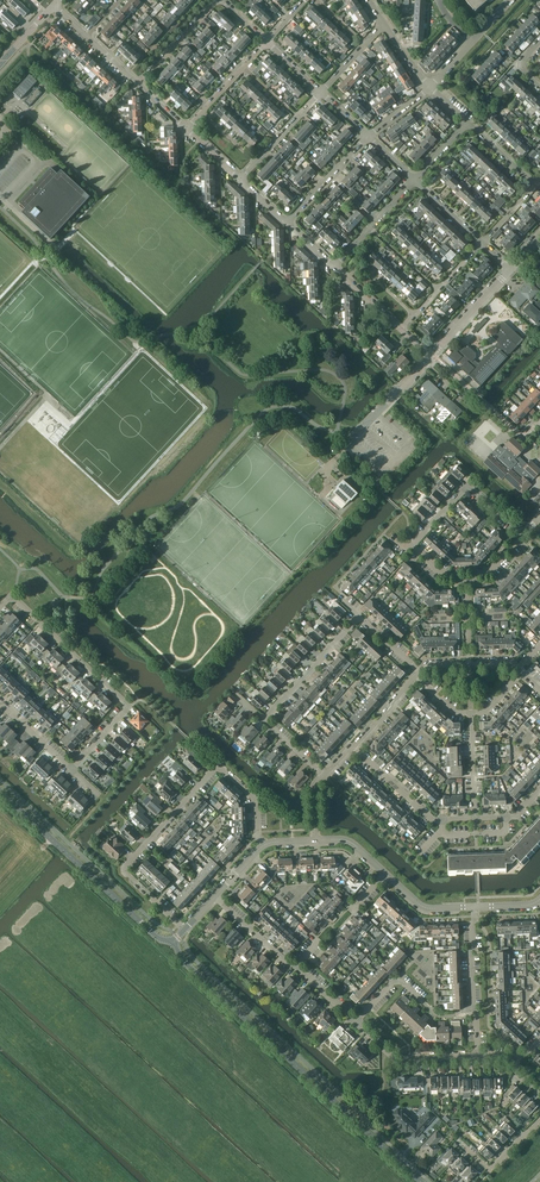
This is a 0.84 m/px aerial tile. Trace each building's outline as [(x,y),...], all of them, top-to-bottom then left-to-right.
[(16,0),(15,0),(11,4),(12,5),(9,9),(17,16),(20,13),(24,17),(29,12),(25,8),(26,7),(21,3),(20,3),(16,0)] [(85,10),(90,5),(91,6),(94,3),(91,0),(85,0),(81,0),(78,4),(85,10)] [(161,22),(167,28),(193,0),(181,0),(161,22)] [(250,5),(252,8),(250,10),(255,15),(263,7),(265,4),(261,0),(254,0),(253,2),(250,5)] [(473,10),(475,12),(480,6),(481,6),(486,1),(487,1),(488,0),(465,0),(473,10)] [(136,8),(129,2),(124,7),(131,13),(136,8)] [(263,7),(255,15),(260,19),(268,11),(265,8),(268,5),(266,3),(266,4),(265,4),(263,7)] [(352,15),(354,14),(354,13),(362,9),(358,3),(350,7),(351,8),(345,12),(346,14),(350,12),(352,15)] [(85,10),(78,4),(73,9),(80,15),(85,10)] [(153,10),(154,11),(155,10),(158,13),(162,8),(158,4),(153,10)] [(274,15),(271,13),(274,11),(276,13),(279,10),(274,5),(268,11),(260,19),(266,24),(272,18),(274,15)] [(131,13),(124,7),(120,12),(126,18),(131,13)] [(313,19),(319,12),(314,7),(305,16),(311,21),(313,19)] [(13,29),(18,24),(13,20),(17,16),(9,9),(6,12),(5,12),(0,17),(4,21),(4,22),(8,26),(9,25),(13,29)] [(358,19),(366,15),(362,9),(354,13),(354,14),(358,19)] [(219,22),(225,16),(220,11),(214,17),(219,22)] [(126,18),(120,12),(115,17),(122,23),(126,18)] [(316,26),(324,17),(319,12),(313,19),(311,21),(308,24),(310,26),(313,23),(316,26)] [(537,12),(533,16),(532,14),(527,20),(535,27),(539,21),(536,18),(539,14),(537,12)] [(358,19),(353,23),(354,25),(358,23),(362,31),(363,31),(368,26),(368,25),(368,26),(366,23),(370,20),(366,15),(358,19)] [(206,16),(202,20),(206,24),(211,20),(206,16)] [(218,34),(225,27),(224,27),(230,21),(225,16),(219,22),(222,25),(216,32),(218,34)] [(122,23),(115,17),(110,22),(117,28),(122,23)] [(313,28),(315,30),(317,28),(320,31),(329,21),(324,17),(316,26),(313,28)] [(535,27),(527,20),(523,25),(530,32),(535,27)] [(230,21),(224,27),(225,27),(227,29),(225,32),(226,32),(223,35),(227,39),(232,33),(233,32),(231,30),(235,25),(230,21)] [(328,33),(334,26),(329,21),(320,31),(319,33),(321,35),(325,30),(328,33)] [(117,28),(110,22),(106,27),(112,33),(117,28)] [(151,28),(153,29),(149,33),(156,39),(163,32),(161,30),(162,28),(156,23),(151,28)] [(299,33),(303,29),(298,24),(294,28),(299,33)] [(49,46),(53,42),(57,38),(62,32),(56,25),(50,31),(52,33),(47,37),(51,40),(46,46),(47,48),(49,46)] [(530,32),(523,25),(518,30),(525,37),(530,32)] [(331,41),(340,31),(334,26),(328,33),(324,38),(326,40),(328,38),(331,41)] [(453,26),(451,29),(456,33),(455,34),(458,36),(459,35),(461,36),(463,33),(453,26)] [(112,33),(106,27),(101,33),(107,39),(112,33)] [(202,33),(211,41),(212,41),(214,43),(216,41),(214,38),(216,36),(207,28),(202,33)] [(232,33),(238,38),(246,46),(252,40),(245,35),(243,37),(239,33),(241,31),(238,28),(233,32),(232,33)] [(283,30),(288,35),(283,40),(289,45),(294,38),(295,38),(296,36),(291,32),(291,31),(288,28),(285,28),(283,30)] [(145,38),(142,41),(148,48),(156,39),(149,33),(146,30),(141,35),(145,38)] [(458,43),(450,35),(453,32),(451,30),(437,45),(447,54),(458,43)] [(525,37),(518,30),(513,35),(521,42),(525,37)] [(337,45),(345,36),(340,31),(331,41),(329,43),(331,45),(334,42),(337,45)] [(62,42),(68,36),(62,32),(57,38),(62,42)] [(211,41),(202,33),(197,38),(206,47),(206,46),(209,49),(211,47),(208,44),(211,41)] [(423,36),(413,35),(413,42),(413,45),(421,46),(421,43),(423,43),(423,36)] [(521,42),(513,35),(509,40),(516,47),(521,42)] [(62,42),(67,47),(73,41),(68,36),(62,42)] [(351,47),(347,44),(350,41),(345,36),(337,45),(334,47),(336,49),(339,46),(346,53),(351,47)] [(206,47),(197,38),(192,43),(199,50),(197,51),(202,56),(206,52),(203,50),(206,47)] [(230,41),(235,46),(241,52),(246,46),(238,38),(234,42),(232,39),(230,41)] [(300,43),(295,38),(294,38),(289,45),(294,50),(300,43)] [(300,43),(294,50),(299,54),(307,46),(304,43),(307,40),(304,38),(300,43)] [(512,53),(511,52),(516,47),(509,40),(501,48),(509,56),(512,53)] [(72,52),(78,46),(73,41),(67,47),(63,51),(63,52),(60,55),(61,57),(69,49),(72,52)] [(379,53),(389,47),(384,41),(381,43),(380,41),(374,45),(379,53)] [(304,59),(310,53),(307,50),(313,45),(310,42),(307,46),(299,54),(304,59)] [(124,54),(130,48),(125,43),(119,49),(124,54)] [(189,45),(187,46),(181,52),(188,58),(189,60),(193,56),(196,59),(199,55),(189,45)] [(447,54),(437,45),(431,50),(442,60),(447,54)] [(85,53),(83,51),(78,46),(72,52),(70,54),(75,59),(76,58),(79,60),(85,53)] [(235,46),(230,51),(229,52),(236,57),(241,52),(235,46)] [(380,62),(386,58),(393,54),(389,47),(379,53),(379,54),(382,58),(379,60),(380,61),(380,62)] [(130,48),(124,54),(129,59),(135,52),(130,48)] [(222,55),(230,63),(236,57),(229,52),(230,51),(228,50),(227,49),(224,53),(220,49),(218,51),(222,55)] [(442,60),(431,50),(426,56),(437,66),(442,60)] [(490,56),(498,63),(503,58),(495,51),(490,56)] [(135,52),(129,59),(134,64),(140,57),(135,52)] [(188,58),(181,52),(176,58),(183,64),(188,58)] [(309,64),(315,57),(310,53),(304,59),(309,64)] [(86,66),(92,59),(87,54),(80,63),(84,67),(85,66),(86,66)] [(390,65),(397,60),(393,54),(386,58),(390,65)] [(230,63),(222,55),(219,59),(216,56),(214,58),(217,61),(225,69),(230,63)] [(328,55),(321,63),(321,62),(315,69),(320,73),(333,59),(328,55)] [(421,62),(428,69),(431,71),(437,66),(426,56),(421,62)] [(498,69),(495,66),(498,63),(490,56),(486,61),(493,68),(496,71),(498,69)] [(252,72),(253,73),(255,75),(264,66),(267,68),(273,62),(268,57),(260,65),(259,64),(252,72)] [(315,57),(309,64),(315,69),(321,62),(315,57)] [(171,64),(177,70),(180,72),(183,68),(189,73),(191,71),(183,64),(176,58),(171,64)] [(91,71),(98,64),(92,59),(86,66),(91,71)] [(359,65),(365,70),(370,65),(372,66),(374,64),(369,59),(367,61),(365,59),(359,65)] [(394,71),(401,67),(397,60),(390,65),(394,71)] [(214,69),(213,69),(220,75),(225,69),(217,61),(213,65),(208,61),(205,65),(210,69),(212,67),(214,69)] [(494,75),(491,71),(493,68),(486,61),(481,66),(488,73),(489,73),(492,77),(494,75)] [(268,78),(278,66),(273,62),(267,68),(265,70),(266,70),(263,73),(268,78)] [(91,71),(96,76),(102,69),(98,64),(91,71)] [(166,69),(172,75),(177,70),(171,64),(166,69)] [(365,70),(359,65),(354,70),(360,76),(365,70)] [(201,69),(205,73),(203,77),(209,83),(214,78),(208,72),(209,70),(204,66),(201,69)] [(270,80),(274,75),(277,78),(283,71),(278,66),(268,78),(270,80)] [(476,72),(484,78),(488,73),(481,66),(476,72)] [(398,78),(405,73),(401,67),(394,71),(398,78)] [(101,81),(102,80),(108,74),(102,69),(96,76),(92,80),(90,82),(89,83),(91,85),(95,81),(98,78),(101,81)] [(160,75),(167,81),(169,78),(171,80),(172,79),(175,82),(177,79),(172,75),(166,69),(160,75)] [(354,70),(349,76),(355,82),(358,78),(370,88),(371,86),(360,76),(354,70)] [(272,84),(274,86),(280,80),(282,83),(289,76),(283,71),(277,78),(272,84)] [(484,78),(476,72),(471,77),(479,84),(484,78)] [(403,84),(410,80),(405,73),(398,78),(403,84)] [(100,92),(113,78),(108,74),(102,80),(105,82),(101,87),(98,91),(100,92)] [(30,75),(27,78),(13,93),(21,99),(37,82),(30,75)] [(167,81),(160,75),(155,81),(161,87),(164,83),(167,85),(169,83),(167,81)] [(289,76),(282,83),(283,83),(278,87),(281,89),(283,87),(286,89),(294,81),(289,76)] [(349,76),(344,82),(350,87),(353,84),(358,89),(360,87),(355,82),(349,76)] [(512,87),(518,80),(516,79),(515,79),(512,76),(509,79),(506,76),(501,82),(507,88),(505,91),(507,92),(509,90),(512,87)] [(191,79),(194,82),(191,85),(199,93),(205,88),(198,82),(193,77),(191,79)] [(198,82),(205,88),(209,83),(203,77),(198,82)] [(121,86),(118,83),(113,78),(100,92),(102,94),(105,91),(106,91),(110,87),(116,92),(121,86)] [(243,95),(246,92),(252,85),(247,80),(239,88),(242,91),(242,92),(242,93),(243,95)] [(401,87),(404,89),(405,88),(407,91),(414,86),(410,80),(403,84),(401,85),(400,86),(401,87)] [(518,80),(512,87),(517,92),(523,86),(520,83),(518,80)] [(294,81),(286,89),(283,92),(286,95),(288,92),(291,95),(291,94),(293,93),(299,86),(294,81)] [(351,89),(350,87),(344,82),(338,87),(344,93),(346,91),(350,94),(348,97),(351,99),(356,94),(351,90),(351,89)] [(170,93),(172,95),(171,96),(176,101),(184,92),(177,85),(175,87),(169,94),(170,93)] [(251,97),(257,90),(252,85),(246,92),(251,97)] [(291,94),(291,95),(289,97),(290,99),(293,96),(296,99),(304,90),(299,86),(293,93),(291,94)] [(523,86),(517,92),(521,96),(513,103),(516,106),(517,105),(516,105),(518,103),(529,91),(527,89),(527,90),(523,86)] [(39,87),(38,88),(37,87),(23,102),(29,107),(43,92),(42,91),(43,90),(39,87)] [(189,87),(184,92),(176,101),(181,105),(187,99),(189,98),(186,95),(191,89),(189,87)] [(384,91),(388,96),(384,99),(390,106),(396,102),(393,98),(396,96),(391,90),(389,92),(387,89),(384,91)] [(251,97),(256,101),(262,95),(257,90),(251,97)] [(529,91),(518,103),(520,105),(525,100),(529,103),(535,97),(531,94),(532,93),(529,91)] [(128,93),(124,98),(124,100),(129,100),(132,100),(133,104),(141,104),(141,97),(133,97),(132,93),(128,93)] [(193,93),(189,98),(187,99),(181,105),(181,106),(186,111),(193,104),(190,101),(192,99),(195,101),(198,98),(193,93)] [(352,104),(350,107),(355,111),(365,100),(364,98),(360,102),(356,99),(359,97),(356,94),(351,99),(349,102),(352,104)] [(378,96),(381,101),(378,103),(384,110),(390,106),(384,99),(381,94),(378,96)] [(253,109),(258,103),(261,106),(267,99),(262,95),(256,101),(250,107),(253,109)] [(527,112),(529,114),(534,108),(539,102),(539,101),(539,100),(538,100),(535,97),(529,103),(532,106),(527,112)] [(384,110),(378,103),(375,98),(373,99),(375,103),(370,106),(371,110),(373,114),(376,112),(378,115),(384,110)] [(258,114),(263,108),(266,111),(272,104),(267,99),(261,106),(256,112),(258,114)] [(223,100),(221,102),(214,109),(217,112),(216,113),(221,118),(228,112),(229,110),(226,107),(228,105),(223,100)] [(355,111),(367,123),(373,116),(366,109),(368,108),(365,105),(367,102),(365,100),(355,111)] [(422,108),(419,111),(425,116),(435,105),(429,100),(421,108),(422,108)] [(534,108),(529,114),(532,116),(537,110),(539,113),(539,102),(534,108)] [(272,116),(278,109),(272,104),(266,111),(272,116)] [(431,121),(441,111),(435,105),(425,116),(431,121)] [(316,112),(313,115),(310,118),(312,119),(317,114),(321,117),(327,111),(321,106),(315,112),(316,112)] [(228,112),(221,118),(226,123),(234,114),(231,111),(234,108),(232,107),(229,110),(228,112)] [(278,109),(272,116),(277,121),(283,114),(278,109)] [(319,124),(323,119),(326,122),(332,115),(327,111),(321,117),(316,122),(319,124)] [(436,127),(446,116),(441,111),(431,121),(436,127)] [(234,114),(226,123),(232,128),(238,121),(235,118),(237,117),(237,116),(234,114)] [(404,119),(409,126),(413,123),(416,127),(416,126),(417,128),(419,126),(410,114),(404,119)] [(243,115),(238,121),(232,128),(237,133),(243,126),(241,124),(242,122),(242,120),(245,117),(243,115)] [(324,129),(328,124),(331,127),(337,120),(332,115),(326,122),(322,127),(324,129)] [(493,129),(505,117),(502,115),(497,120),(494,117),(488,124),(492,127),(491,128),(493,129)] [(445,129),(452,122),(452,121),(446,116),(436,127),(446,136),(447,134),(446,133),(447,131),(445,129)] [(505,128),(502,125),(507,119),(505,117),(493,129),(496,132),(496,131),(500,134),(506,128),(505,128)] [(398,124),(403,130),(406,128),(408,130),(413,136),(415,134),(409,126),(404,119),(398,124)] [(244,124),(243,126),(237,133),(242,137),(250,129),(247,126),(249,123),(247,121),(244,124)] [(310,133),(312,135),(314,138),(316,136),(313,133),(316,130),(308,122),(303,127),(310,133)] [(392,128),(397,135),(400,133),(402,135),(403,134),(405,137),(407,136),(403,130),(398,124),(392,128)] [(508,125),(505,128),(506,128),(500,134),(503,138),(505,140),(516,128),(514,126),(512,128),(508,125)] [(165,138),(177,138),(177,130),(173,131),(173,126),(164,127),(164,138),(165,138)] [(253,126),(250,129),(242,137),(247,142),(253,135),(251,133),(255,128),(253,126)] [(425,135),(427,137),(425,140),(431,145),(436,140),(432,136),(434,134),(426,126),(424,129),(425,130),(423,132),(426,134),(425,135)] [(253,135),(247,142),(252,147),(259,140),(256,138),(257,136),(257,135),(260,132),(264,135),(267,131),(261,127),(253,135)] [(309,138),(312,135),(310,133),(303,127),(298,132),(305,138),(307,140),(309,143),(312,140),(309,138)] [(397,135),(392,128),(385,133),(391,140),(397,135)] [(516,128),(505,140),(507,142),(508,142),(511,145),(520,135),(517,132),(519,130),(516,128)] [(341,134),(347,140),(352,134),(346,129),(341,134)] [(303,150),(305,148),(306,146),(303,143),(307,140),(305,138),(298,132),(293,137),(297,142),(296,143),(303,150)] [(347,140),(341,134),(338,138),(336,136),(333,133),(331,135),(336,140),(342,145),(347,140)] [(520,135),(511,145),(515,148),(514,149),(516,150),(527,138),(525,136),(523,138),(520,135)] [(530,141),(527,138),(516,150),(519,153),(519,152),(523,156),(531,146),(528,143),(530,141)] [(342,145),(336,140),(330,146),(336,151),(342,145)] [(419,145),(426,151),(431,145),(425,140),(419,145)] [(297,153),(301,150),(295,144),(294,146),(288,141),(283,147),(292,155),(295,151),(297,153)] [(415,146),(412,149),(414,151),(420,157),(426,151),(419,145),(414,141),(412,143),(415,146)] [(323,150),(331,157),(336,151),(330,146),(328,144),(328,143),(324,147),(319,142),(317,144),(323,150)] [(467,158),(465,161),(467,163),(478,151),(476,149),(475,150),(472,146),(470,148),(467,146),(460,153),(463,156),(464,155),(467,158)] [(278,153),(286,160),(289,157),(293,160),(295,158),(291,155),(292,155),(283,147),(278,153)] [(414,151),(412,149),(406,155),(415,162),(420,157),(414,151)] [(530,156),(530,157),(539,166),(539,156),(537,153),(535,151),(533,149),(528,155),(530,156)] [(318,155),(326,162),(331,157),(323,150),(320,153),(317,150),(315,153),(318,155)] [(362,168),(368,161),(374,155),(369,151),(358,163),(362,168)] [(477,163),(483,156),(480,153),(478,151),(467,163),(469,165),(474,160),(477,163)] [(198,162),(203,156),(200,153),(195,159),(198,162)] [(282,160),(284,162),(287,165),(289,162),(286,160),(278,153),(273,158),(279,164),(282,160)] [(318,155),(315,159),(311,156),(310,158),(320,168),(326,162),(318,155)] [(374,166),(380,160),(374,155),(368,161),(374,166)] [(203,156),(198,162),(201,164),(202,163),(206,158),(203,156)] [(477,163),(481,166),(476,172),(478,173),(489,161),(487,159),(487,160),(483,156),(477,163)] [(205,173),(214,173),(214,171),(215,171),(215,167),(214,167),(214,166),(206,158),(202,163),(205,166),(205,173)] [(273,158),(268,164),(274,170),(277,166),(282,170),(283,168),(279,164),(273,158)] [(178,159),(169,159),(161,159),(161,162),(170,162),(170,166),(168,166),(168,169),(169,170),(174,170),(174,166),(178,166),(178,159)] [(374,166),(374,167),(369,171),(372,173),(376,169),(379,171),(385,165),(380,160),(374,166)] [(489,161),(478,173),(474,178),(477,180),(483,173),(484,174),(486,171),(488,173),(494,167),(491,164),(491,163),(489,161)] [(274,170),(268,164),(262,170),(271,177),(274,174),(277,177),(279,175),(276,172),(274,170)] [(296,174),(305,182),(310,177),(303,171),(301,169),(299,166),(297,168),(299,171),(296,174)] [(315,172),(308,166),(303,171),(310,177),(315,172)] [(351,172),(358,178),(366,186),(369,183),(361,175),(362,173),(356,167),(351,172)] [(490,183),(500,172),(498,170),(494,167),(488,173),(489,174),(486,176),(490,179),(488,181),(490,183)] [(34,185),(17,203),(23,208),(20,211),(22,213),(49,238),(87,197),(60,171),(58,170),(56,172),(51,168),(50,168),(36,183),(34,185)] [(441,174),(443,176),(441,179),(445,182),(444,183),(446,185),(453,178),(455,175),(457,173),(455,171),(453,173),(446,168),(445,168),(441,172),(441,174)] [(263,182),(266,179),(268,180),(271,177),(262,170),(257,176),(263,182)] [(296,178),(294,181),(300,187),(305,182),(296,174),(294,172),(291,174),(296,178)] [(346,177),(355,185),(361,191),(363,189),(359,185),(359,184),(356,180),(358,178),(351,172),(346,177)] [(386,177),(388,179),(394,185),(399,179),(392,172),(386,177)] [(500,184),(506,177),(502,174),(503,174),(500,172),(490,183),(492,186),(497,181),(500,184)] [(355,185),(346,177),(341,182),(350,190),(348,192),(354,197),(358,194),(352,188),(355,185)] [(506,177),(500,184),(497,187),(499,189),(497,192),(500,195),(505,189),(512,182),(510,180),(509,181),(506,177)] [(378,180),(381,183),(383,184),(389,190),(394,185),(388,179),(386,181),(384,180),(383,181),(380,178),(378,180)] [(452,190),(458,183),(453,178),(446,185),(448,187),(449,186),(452,190)] [(468,179),(462,186),(458,183),(452,190),(456,193),(455,193),(457,195),(469,183),(470,181),(468,179)] [(280,181),(272,190),(277,195),(283,188),(288,184),(286,182),(283,184),(280,181)] [(514,184),(512,182),(505,189),(511,195),(517,188),(513,185),(514,184)] [(376,189),(378,190),(384,196),(389,190),(383,184),(381,183),(378,186),(375,184),(373,186),(376,188),(376,189)] [(469,183),(457,195),(460,197),(463,200),(470,193),(467,191),(471,186),(469,183)] [(283,188),(277,195),(282,200),(293,188),(291,186),(286,191),(283,188)] [(331,192),(337,198),(340,195),(342,197),(343,196),(346,199),(348,197),(336,186),(331,192)] [(365,189),(373,196),(379,201),(384,196),(378,190),(375,193),(372,190),(371,191),(367,187),(365,189)] [(470,193),(463,200),(467,204),(469,206),(480,194),(484,190),(482,187),(473,197),(470,193)] [(293,188),(282,200),(287,204),(298,192),(293,188)] [(236,199),(236,202),(236,206),(249,205),(249,203),(250,203),(250,199),(249,200),(249,198),(245,198),(244,194),(241,191),(236,197),(237,197),(237,198),(236,199)] [(326,198),(332,203),(335,200),(337,203),(338,202),(341,204),(342,202),(337,198),(331,192),(326,198)] [(475,211),(481,204),(478,201),(482,196),(480,194),(469,206),(471,208),(471,207),(475,211)] [(215,195),(205,196),(206,203),(208,203),(208,206),(211,209),(216,208),(216,203),(215,203),(215,200),(216,200),(216,197),(215,197),(215,195)] [(366,200),(367,202),(373,207),(379,201),(373,196),(369,199),(367,198),(366,200)] [(321,203),(329,211),(333,208),(335,210),(337,208),(332,203),(326,198),(321,203)] [(410,217),(413,220),(417,216),(418,216),(422,211),(429,204),(427,202),(426,203),(423,199),(417,206),(414,209),(418,212),(415,214),(414,213),(410,217)] [(492,204),(480,216),(482,218),(483,218),(486,221),(492,215),(489,212),(495,206),(498,208),(501,205),(495,200),(491,204),(492,204)] [(373,207),(367,202),(362,207),(368,213),(373,207)] [(481,204),(475,211),(479,214),(478,215),(480,216),(492,204),(491,204),(489,202),(485,207),(481,204)] [(315,209),(324,217),(327,213),(330,215),(332,214),(329,211),(321,203),(315,209)] [(536,203),(531,209),(527,205),(525,208),(532,215),(534,212),(539,217),(539,216),(539,207),(536,203)] [(420,218),(425,213),(428,216),(434,210),(430,207),(431,206),(429,204),(422,211),(418,216),(420,218)] [(237,213),(249,213),(249,211),(250,210),(250,207),(249,207),(249,205),(236,206),(237,213)] [(532,215),(525,208),(522,211),(526,215),(521,220),(529,228),(534,223),(529,218),(532,215)] [(310,215),(316,220),(318,222),(319,223),(322,219),(325,221),(327,220),(324,217),(315,209),(310,215)] [(429,227),(440,215),(438,213),(434,210),(428,216),(431,219),(426,224),(429,227)] [(357,211),(352,216),(359,222),(363,217),(357,211)] [(265,213),(264,214),(260,219),(263,222),(268,216),(265,213)] [(337,217),(345,224),(342,226),(349,233),(354,227),(347,221),(339,214),(337,217)] [(316,220),(310,215),(305,220),(313,228),(318,222),(316,220)] [(439,227),(445,220),(442,217),(440,215),(429,227),(431,229),(436,224),(439,227)] [(352,216),(350,218),(347,221),(354,227),(359,222),(352,216)] [(405,219),(398,226),(392,232),(396,236),(397,238),(404,231),(406,229),(408,227),(412,222),(409,220),(407,222),(405,219)] [(440,237),(451,225),(449,223),(449,224),(445,220),(439,227),(442,230),(436,237),(438,239),(440,237)] [(529,228),(521,220),(515,226),(511,222),(509,225),(516,232),(518,229),(524,234),(529,228)] [(274,238),(284,238),(284,235),(285,235),(284,231),(283,231),(283,230),(279,230),(279,226),(277,224),(272,229),(272,230),(274,230),(274,238)] [(318,232),(323,227),(320,224),(315,230),(318,232)] [(450,237),(457,231),(453,228),(454,227),(451,225),(440,237),(443,239),(447,234),(450,237)] [(504,235),(506,237),(505,237),(513,245),(519,239),(514,234),(516,232),(509,225),(507,228),(508,230),(504,235)] [(331,233),(331,232),(326,228),(319,234),(325,239),(331,233)] [(332,231),(331,233),(325,239),(330,244),(336,238),(338,235),(340,233),(338,231),(336,234),(332,231)] [(403,243),(409,237),(404,231),(397,238),(400,240),(403,243)] [(452,243),(454,245),(456,243),(463,236),(461,234),(460,234),(457,231),(450,237),(454,241),(452,243)] [(501,233),(498,231),(492,236),(495,239),(501,233)] [(338,235),(336,238),(330,244),(335,249),(346,237),(344,235),(342,238),(338,235)] [(456,243),(454,245),(453,246),(456,249),(459,245),(462,248),(468,242),(464,238),(465,238),(463,236),(456,243)] [(409,249),(415,242),(409,237),(403,243),(407,247),(409,249)] [(513,245),(505,237),(500,243),(508,251),(513,245)] [(415,254),(421,247),(415,242),(409,249),(411,251),(412,251),(415,254)] [(421,247),(415,254),(419,257),(418,258),(420,260),(431,248),(433,246),(430,243),(424,250),(421,247)] [(300,246),(299,247),(295,251),(298,254),(303,248),(300,246)] [(301,257),(306,251),(303,248),(298,254),(301,257)] [(384,253),(386,250),(383,248),(381,250),(377,256),(373,253),(372,254),(369,251),(365,256),(368,259),(367,259),(371,263),(370,263),(372,265),(384,253)] [(426,264),(432,258),(429,255),(433,250),(431,248),(420,260),(423,262),(423,261),(426,264)] [(379,270),(387,260),(384,258),(387,255),(384,253),(372,265),(375,267),(379,270)] [(438,263),(432,270),(434,272),(435,272),(437,274),(443,268),(440,265),(446,259),(450,262),(452,259),(447,254),(443,258),(440,260),(438,263)] [(309,271),(318,270),(318,268),(319,268),(319,264),(318,264),(318,262),(314,263),(314,258),(312,256),(307,262),(307,263),(309,263),(309,271)] [(479,268),(486,274),(492,268),(487,264),(489,261),(484,256),(481,258),(484,261),(481,263),(482,265),(479,268)] [(432,258),(426,264),(430,268),(432,270),(438,263),(432,258)] [(286,261),(285,261),(285,260),(275,260),(276,268),(280,267),(281,270),(286,270),(286,261)] [(387,260),(379,270),(382,273),(382,274),(384,276),(395,263),(393,261),(391,263),(387,260)] [(390,280),(396,274),(393,271),(398,265),(395,263),(384,276),(386,278),(387,277),(390,280)] [(468,274),(473,279),(475,276),(480,281),(486,274),(479,268),(476,271),(475,270),(472,273),(470,271),(468,274)] [(395,286),(407,274),(404,271),(399,277),(396,274),(390,280),(394,284),(393,284),(395,286)] [(401,291),(407,284),(404,281),(409,276),(407,274),(395,286),(398,288),(401,291)] [(463,286),(470,292),(476,286),(470,282),(473,279),(468,274),(465,276),(467,278),(464,282),(465,283),(463,286)] [(413,301),(428,286),(422,280),(418,285),(413,290),(407,297),(409,299),(409,298),(413,301)] [(410,282),(407,284),(401,291),(405,294),(404,295),(407,297),(413,290),(418,285),(415,282),(413,285),(410,282)] [(523,311),(536,323),(537,321),(539,324),(539,301),(539,300),(537,303),(531,298),(535,294),(538,296),(539,294),(539,285),(537,282),(533,286),(530,284),(526,288),(524,286),(510,301),(517,308),(527,298),(529,300),(530,300),(533,303),(531,305),(530,304),(523,311)] [(339,292),(344,287),(341,284),(336,290),(339,292)] [(470,292),(463,286),(459,289),(458,288),(456,291),(449,284),(446,287),(451,292),(457,297),(459,294),(464,299),(470,292)] [(344,287),(339,292),(342,295),(347,290),(344,287)] [(347,290),(342,295),(342,296),(344,296),(345,304),(354,304),(354,301),(355,301),(355,297),(354,297),(354,296),(350,296),(350,292),(347,290)] [(446,304),(453,310),(459,304),(454,299),(457,297),(451,292),(448,294),(451,296),(448,299),(449,300),(446,304)] [(319,293),(310,293),(310,300),(314,300),(314,303),(319,303),(319,300),(319,297),(320,297),(320,294),(319,294),(319,293)] [(453,310),(446,304),(443,307),(442,306),(439,309),(437,307),(434,309),(440,315),(443,312),(447,317),(453,310)] [(428,320),(430,321),(430,322),(437,328),(443,322),(438,317),(440,315),(434,309),(432,312),(434,314),(431,317),(428,320)] [(487,321),(484,318),(479,324),(482,326),(487,321)] [(345,327),(355,326),(355,324),(356,324),(355,319),(354,319),(345,319),(345,327)] [(437,328),(430,322),(426,325),(425,324),(423,327),(420,325),(418,327),(424,332),(426,330),(431,335),(437,328)] [(523,340),(521,338),(503,322),(490,336),(498,342),(479,363),(478,363),(474,359),(476,357),(476,353),(469,347),(465,348),(461,343),(448,357),(456,364),(458,361),(463,365),(460,368),(468,375),(473,379),(473,380),(480,386),(507,357),(506,356),(509,353),(510,354),(523,340)] [(381,348),(387,341),(381,336),(373,345),(375,347),(377,345),(381,348)] [(391,356),(388,353),(393,347),(387,341),(381,348),(379,351),(384,356),(380,359),(384,363),(391,356)] [(402,370),(409,362),(402,355),(393,364),(392,362),(385,370),(390,375),(398,366),(402,370)] [(423,405),(438,389),(428,379),(421,386),(426,391),(421,397),(416,392),(413,395),(423,405)] [(445,408),(451,401),(438,389),(423,405),(429,410),(437,401),(445,408)] [(531,393),(538,400),(539,399),(539,393),(536,389),(531,393)] [(531,393),(527,398),(534,405),(537,402),(538,400),(531,393)] [(527,398),(522,403),(530,410),(534,405),(527,398)] [(451,401),(445,408),(437,417),(442,423),(451,413),(456,418),(462,411),(451,401)] [(522,403),(518,407),(525,414),(530,410),(522,403)] [(514,412),(521,419),(525,414),(518,407),(518,408),(514,412)] [(514,412),(509,417),(516,424),(519,421),(521,419),(514,412)] [(502,479),(504,477),(522,494),(531,484),(530,483),(539,472),(539,470),(530,460),(527,464),(518,456),(524,449),(512,437),(502,448),(499,445),(483,462),(502,479)] [(451,474),(457,480),(460,477),(461,479),(466,474),(458,466),(454,471),(451,469),(449,472),(448,472),(451,474)] [(449,472),(441,480),(452,489),(456,484),(455,483),(457,480),(451,474),(448,472),(449,472)] [(358,493),(343,480),(336,487),(340,490),(338,493),(332,499),(342,509),(350,500),(351,501),(358,493)] [(452,489),(441,480),(434,488),(443,496),(445,493),(447,495),(452,489)] [(443,496),(434,488),(431,491),(433,493),(429,498),(437,505),(442,500),(440,499),(443,496)] [(437,505),(429,498),(427,500),(425,499),(422,499),(422,501),(420,503),(429,511),(431,509),(432,510),(437,505)] [(462,499),(455,507),(462,513),(470,503),(468,501),(466,502),(462,499)] [(429,511),(420,503),(412,511),(423,521),(428,515),(426,514),(429,511)] [(468,519),(473,514),(476,511),(472,508),(474,506),(470,503),(462,513),(468,519)] [(473,528),(475,525),(484,516),(481,513),(480,514),(476,511),(473,514),(468,519),(466,521),(473,528)] [(445,518),(451,524),(454,521),(448,515),(445,518)] [(507,535),(505,533),(499,527),(491,535),(492,536),(492,535),(500,542),(507,535)] [(432,532),(424,541),(429,545),(436,538),(437,537),(432,532)] [(488,540),(496,547),(500,542),(492,535),(492,536),(488,540)] [(436,538),(429,545),(434,550),(441,542),(436,538)] [(393,552),(392,551),(389,548),(392,546),(386,540),(379,548),(386,555),(387,556),(389,557),(393,552)] [(484,545),(491,552),(496,547),(488,540),(484,545)] [(438,554),(445,546),(441,542),(434,550),(438,554)] [(477,547),(479,549),(487,556),(491,552),(484,545),(481,542),(477,547)] [(448,544),(445,546),(438,554),(443,558),(449,552),(450,551),(453,548),(448,544)] [(386,555),(379,548),(374,553),(384,561),(388,557),(389,557),(387,556),(386,555)] [(535,563),(536,563),(539,559),(539,558),(538,556),(539,554),(539,553),(535,548),(528,555),(536,562),(535,563)] [(475,555),(477,556),(475,558),(474,558),(478,565),(483,559),(483,560),(487,556),(479,549),(475,555)] [(453,566),(456,559),(449,552),(443,558),(447,562),(447,561),(453,566)] [(370,557),(379,566),(384,561),(374,553),(370,557)] [(536,562),(528,555),(523,560),(531,567),(535,563),(536,562)] [(379,566),(370,557),(366,562),(373,569),(375,571),(379,566)] [(456,559),(453,566),(460,566),(460,567),(465,567),(465,558),(456,559)] [(465,558),(465,567),(470,567),(470,566),(478,565),(474,558),(465,558)] [(519,565),(527,572),(531,567),(523,560),(519,565)] [(369,574),(373,569),(366,562),(361,567),(369,574)] [(404,576),(411,569),(404,562),(402,564),(404,567),(399,573),(404,577),(405,577),(404,576)] [(529,574),(527,572),(519,565),(515,569),(525,579),(529,574)] [(371,575),(369,574),(361,567),(357,572),(365,579),(366,580),(371,575)] [(404,576),(405,577),(409,581),(416,573),(411,569),(404,576)] [(510,574),(521,584),(525,579),(515,569),(510,574)] [(353,576),(360,583),(365,579),(357,572),(353,576)] [(411,587),(414,585),(421,577),(416,573),(409,581),(407,583),(411,587)] [(521,584),(510,574),(506,579),(516,588),(521,584)] [(356,588),(360,583),(353,576),(348,581),(356,588)] [(421,577),(414,585),(418,589),(426,582),(421,577)] [(501,584),(511,592),(512,593),(516,588),(506,579),(501,584)] [(352,594),(357,589),(356,588),(348,581),(341,589),(344,591),(346,588),(352,594)] [(426,582),(418,589),(416,592),(421,596),(423,594),(430,586),(426,582)] [(497,589),(501,597),(503,601),(511,592),(501,584),(497,589)] [(430,586),(423,594),(421,596),(426,601),(424,602),(429,606),(435,590),(430,586)] [(481,604),(481,601),(485,601),(485,600),(484,589),(474,590),(474,598),(475,598),(475,599),(475,604),(481,604)] [(497,589),(491,589),(491,599),(498,599),(498,597),(501,597),(497,589)] [(442,604),(441,590),(435,591),(435,590),(429,606),(436,606),(436,604),(442,604)] [(459,604),(458,590),(448,590),(448,600),(448,601),(455,601),(455,604),(459,604)] [(370,610),(378,602),(375,599),(373,602),(370,599),(365,605),(370,610)] [(339,620),(338,620),(339,621),(344,615),(343,614),(346,612),(347,611),(336,601),(332,605),(332,606),(328,610),(339,620)] [(375,615),(383,607),(378,602),(370,610),(375,615)] [(380,620),(388,611),(383,607),(375,615),(380,620)] [(324,614),(320,618),(331,628),(330,629),(331,629),(336,624),(335,623),(338,620),(339,620),(328,610),(324,614)] [(385,624),(393,616),(388,611),(380,620),(385,624)] [(7,613),(5,615),(17,626),(18,628),(23,623),(13,614),(11,616),(7,613)] [(5,615),(3,618),(6,621),(4,623),(12,631),(17,626),(5,615)] [(390,629),(398,621),(393,616),(385,624),(390,629)] [(322,636),(321,636),(323,638),(328,632),(327,632),(330,629),(331,628),(320,618),(316,622),(319,625),(315,630),(322,636)] [(526,624),(536,633),(539,629),(539,628),(533,621),(530,619),(526,624)] [(395,634),(403,626),(398,621),(390,629),(395,634)] [(10,637),(14,632),(12,631),(4,623),(2,626),(0,624),(0,628),(10,637)] [(314,645),(313,645),(314,646),(319,640),(318,640),(321,636),(322,636),(315,630),(310,626),(307,630),(310,633),(306,638),(314,645)] [(403,626),(395,634),(401,639),(408,630),(403,626)] [(4,640),(5,642),(10,637),(0,628),(0,637),(4,640)] [(357,644),(365,636),(357,629),(352,635),(354,638),(352,640),(357,644)] [(505,635),(506,638),(506,649),(512,648),(512,649),(516,640),(517,636),(515,636),(515,633),(511,633),(511,635),(505,635)] [(29,636),(24,641),(26,643),(30,647),(33,646),(35,648),(43,639),(38,635),(35,638),(30,634),(29,636)] [(305,654),(306,654),(310,649),(313,645),(314,645),(306,638),(303,635),(299,639),(302,642),(298,646),(298,647),(305,654)] [(362,649),(369,641),(365,636),(357,644),(362,649)] [(476,636),(476,650),(487,649),(486,639),(487,639),(487,638),(486,638),(486,636),(476,636)] [(461,651),(460,637),(450,637),(450,640),(451,651),(461,651)] [(432,652),(431,638),(419,638),(421,644),(425,652),(432,652)] [(43,639),(35,648),(38,651),(37,653),(39,655),(37,656),(40,659),(41,657),(46,652),(44,649),(49,644),(43,639)] [(520,655),(522,653),(526,648),(524,646),(524,645),(519,640),(518,642),(516,640),(512,649),(520,655)] [(366,653),(374,645),(369,641),(362,649),(366,653)] [(297,662),(297,663),(298,663),(303,658),(302,657),(305,654),(298,647),(298,646),(295,643),(291,648),(294,650),(290,655),(297,662)] [(418,644),(413,649),(414,651),(412,654),(418,659),(425,652),(421,644),(419,646),(418,644)] [(371,658),(379,649),(374,645),(366,653),(371,658)] [(15,651),(20,657),(23,654),(20,651),(17,649),(15,651)] [(46,652),(41,657),(46,662),(48,660),(51,663),(59,654),(54,649),(49,654),(46,652)] [(376,662),(384,654),(379,649),(371,658),(376,662)] [(290,672),(290,671),(295,666),(294,666),(297,663),(297,662),(290,655),(287,652),(283,656),(286,659),(282,664),(281,664),(290,672)] [(349,662),(340,653),(337,656),(339,657),(335,661),(343,668),(349,662)] [(59,654),(51,663),(54,665),(52,668),(57,672),(62,666),(60,664),(64,659),(59,654)] [(328,666),(339,677),(345,670),(343,668),(335,661),(332,665),(330,663),(328,666)] [(539,671),(539,662),(539,663),(536,661),(531,666),(538,673),(539,671)] [(284,682),(283,682),(288,677),(291,673),(292,674),(292,673),(290,671),(290,672),(281,664),(282,664),(281,663),(277,667),(277,668),(273,672),(284,682)] [(57,672),(55,673),(58,676),(60,674),(62,676),(64,675),(67,677),(75,668),(70,664),(65,669),(62,666),(57,672)] [(323,674),(331,681),(333,683),(339,677),(328,666),(325,669),(326,670),(323,674)] [(392,670),(401,678),(407,671),(405,668),(403,671),(397,666),(392,670)] [(67,677),(64,679),(65,679),(68,682),(73,686),(78,681),(75,678),(80,673),(75,668),(67,677)] [(0,677),(0,681),(3,683),(10,676),(12,674),(7,670),(7,669),(0,677)] [(388,675),(396,683),(401,678),(392,670),(388,675)] [(276,690),(275,691),(276,691),(281,686),(280,685),(283,682),(284,682),(273,672),(269,676),(272,679),(268,683),(276,690)] [(5,686),(1,689),(4,692),(16,678),(12,674),(10,676),(3,683),(5,686)] [(325,688),(331,681),(323,674),(320,678),(318,676),(316,679),(325,688)] [(384,680),(392,687),(396,683),(388,675),(384,680)] [(16,678),(4,692),(6,694),(10,690),(12,692),(21,682),(16,678)] [(73,686),(71,688),(74,691),(76,689),(77,691),(81,694),(83,692),(91,683),(85,678),(81,683),(78,681),(73,686)] [(311,687),(321,696),(327,690),(325,688),(316,679),(313,682),(314,684),(311,687)] [(276,690),(268,683),(265,680),(261,684),(264,687),(260,692),(268,699),(267,699),(268,700),(273,694),(272,694),(275,691),(276,690)] [(379,685),(388,692),(392,687),(384,680),(379,685)] [(14,694),(11,698),(13,700),(24,689),(26,687),(21,683),(21,682),(12,692),(14,694)] [(83,692),(81,694),(84,697),(89,701),(94,695),(91,693),(96,688),(91,683),(83,692)] [(375,690),(383,697),(388,692),(379,685),(375,690)] [(530,697),(529,696),(527,693),(529,691),(523,685),(516,693),(524,700),(526,702),(530,697)] [(24,689),(13,700),(15,702),(19,699),(21,701),(27,695),(29,693),(30,691),(26,687),(24,689)] [(303,692),(315,703),(321,696),(311,687),(308,691),(306,690),(303,692)] [(60,688),(57,691),(64,697),(66,694),(60,688)] [(268,699),(260,692),(257,689),(253,693),(249,698),(252,701),(260,708),(265,703),(264,703),(267,699),(268,699)] [(337,699),(344,693),(340,689),(334,696),(337,699)] [(383,697),(375,690),(370,695),(372,696),(379,702),(383,697)] [(413,697),(409,701),(410,702),(411,703),(413,703),(414,702),(417,705),(425,696),(417,690),(411,696),(412,696),(413,697)] [(315,703),(303,692),(301,695),(302,697),(299,700),(309,710),(315,703)] [(94,695),(89,701),(93,705),(95,704),(98,706),(106,697),(101,693),(96,698),(94,695)] [(512,698),(519,705),(524,700),(516,693),(512,698)] [(21,701),(20,703),(22,705),(21,706),(23,709),(32,699),(27,695),(21,701)] [(223,702),(215,711),(224,720),(232,710),(228,707),(231,704),(232,704),(236,699),(231,695),(227,700),(228,701),(225,704),(223,702)] [(368,700),(376,708),(380,703),(379,702),(372,696),(368,700)] [(425,696),(417,705),(421,709),(429,701),(425,696)] [(106,697),(98,706),(101,709),(100,711),(102,713),(100,715),(103,717),(109,710),(107,707),(112,702),(106,697)] [(334,697),(328,703),(331,706),(337,700),(334,697)] [(521,707),(519,705),(512,698),(507,703),(515,710),(517,711),(521,707)] [(32,699),(23,709),(25,711),(27,709),(29,711),(36,704),(36,703),(32,699)] [(291,705),(303,716),(309,710),(299,700),(295,704),(294,703),(291,705)] [(363,705),(372,713),(376,708),(368,700),(363,705)] [(421,709),(420,711),(425,715),(426,714),(434,705),(429,701),(421,709)] [(36,704),(29,711),(31,714),(30,715),(32,717),(41,708),(43,706),(38,702),(36,703),(36,704)] [(503,707),(511,714),(515,710),(507,703),(503,707)] [(287,714),(295,721),(297,723),(303,716),(291,705),(289,708),(290,710),(287,714)] [(359,710),(367,717),(372,713),(363,705),(359,710)] [(434,705),(426,714),(431,718),(439,710),(434,705)] [(511,714),(503,707),(499,712),(506,719),(511,714)] [(41,708),(32,717),(35,720),(36,718),(39,720),(46,712),(41,708)] [(354,715),(363,722),(367,717),(359,710),(354,715)] [(431,718),(428,721),(433,726),(433,725),(436,722),(444,714),(439,710),(431,718)] [(46,712),(39,720),(41,722),(39,724),(42,726),(52,715),(48,711),(46,712)] [(401,712),(397,717),(404,724),(409,719),(401,712)] [(506,719),(499,712),(494,717),(502,724),(506,719)] [(139,713),(131,722),(140,730),(148,721),(139,713)] [(233,716),(226,724),(230,728),(232,726),(237,731),(244,723),(246,720),(244,718),(240,714),(236,719),(233,716)] [(289,728),(295,721),(287,714),(283,717),(282,716),(279,719),(289,728)] [(436,722),(433,725),(438,730),(441,727),(441,726),(449,719),(444,714),(436,722)] [(52,715),(42,726),(44,728),(46,727),(48,729),(57,719),(52,715)] [(350,720),(358,727),(363,722),(354,715),(350,720)] [(83,717),(79,722),(81,724),(90,732),(92,730),(91,729),(93,726),(83,717)] [(397,717),(393,721),(400,728),(402,730),(406,726),(404,724),(397,717)] [(495,733),(496,731),(499,734),(501,731),(500,730),(504,726),(502,724),(494,717),(490,722),(493,730),(495,733)] [(355,726),(346,719),(342,724),(350,731),(355,726)] [(449,719),(441,726),(446,730),(443,733),(447,736),(448,736),(450,731),(453,723),(449,719)] [(393,721),(388,726),(396,733),(398,735),(402,730),(400,728),(393,721)] [(79,722),(75,727),(76,728),(84,736),(87,733),(88,735),(90,732),(81,724),(79,722)] [(483,730),(483,732),(491,732),(491,730),(493,730),(490,722),(480,722),(480,730),(483,730)] [(450,731),(448,736),(449,736),(453,736),(453,733),(460,733),(460,732),(464,731),(463,726),(463,723),(453,723),(450,731)] [(3,738),(11,729),(5,724),(3,726),(0,724),(0,735),(3,738)] [(337,728),(346,736),(350,731),(342,724),(337,728)] [(54,725),(49,731),(52,734),(57,728),(54,725)] [(239,733),(233,740),(235,742),(238,739),(244,744),(247,747),(250,743),(249,742),(259,731),(252,725),(249,728),(247,725),(244,728),(239,733)] [(388,726),(384,731),(391,738),(394,740),(398,735),(396,733),(388,726)] [(75,727),(70,731),(72,733),(82,742),(84,739),(82,738),(84,736),(76,728),(75,727)] [(125,728),(119,735),(122,737),(129,743),(132,740),(134,742),(139,736),(130,728),(127,731),(125,728)] [(333,733),(341,741),(346,736),(337,728),(333,733)] [(11,729),(3,738),(9,743),(5,747),(9,750),(10,749),(17,741),(14,738),(17,735),(11,729)] [(70,731),(66,736),(76,745),(78,743),(79,744),(82,742),(72,733),(70,731)] [(384,731),(380,736),(387,742),(387,743),(389,745),(394,740),(391,738),(384,731)] [(329,738),(337,746),(341,741),(333,733),(329,738)] [(66,736),(62,741),(73,751),(75,749),(74,747),(76,745),(66,736)] [(257,738),(251,745),(254,748),(255,746),(261,751),(270,742),(264,736),(260,741),(257,738)] [(380,736),(375,740),(383,747),(387,743),(387,742),(380,736)] [(116,737),(111,743),(114,746),(121,752),(123,749),(126,751),(131,745),(129,743),(122,737),(119,740),(116,737)] [(324,743),(333,750),(337,746),(329,738),(324,743)] [(375,740),(368,748),(374,753),(378,756),(378,757),(381,755),(386,750),(385,749),(383,747),(375,740)] [(17,741),(10,749),(13,752),(19,758),(22,755),(30,747),(24,741),(21,744),(17,741)] [(320,747),(328,755),(333,750),(324,743),(320,747)] [(108,746),(103,752),(106,755),(113,761),(115,758),(118,760),(123,754),(121,752),(114,746),(111,749),(108,746)] [(30,747),(22,755),(27,761),(26,762),(29,765),(35,758),(32,756),(36,752),(30,747)] [(328,755),(320,747),(315,752),(318,755),(315,757),(321,763),(328,755)] [(262,758),(260,760),(264,764),(265,764),(270,768),(273,764),(283,754),(276,748),(271,754),(268,751),(262,758)] [(185,760),(183,762),(195,773),(202,766),(194,758),(196,755),(197,755),(191,749),(190,749),(188,752),(191,755),(189,757),(188,757),(187,756),(185,759),(185,760)] [(395,768),(404,758),(399,754),(397,756),(390,764),(395,768)] [(100,755),(95,761),(98,764),(98,763),(104,770),(105,769),(107,766),(109,768),(115,763),(113,761),(106,755),(103,757),(100,755)] [(32,766),(30,769),(33,772),(35,770),(38,773),(47,763),(45,760),(46,759),(42,756),(35,763),(32,767),(32,766)] [(400,772),(409,763),(404,758),(395,768),(400,772)] [(283,759),(276,767),(279,769),(280,769),(286,775),(295,765),(288,759),(286,762),(283,759)] [(175,761),(170,767),(177,772),(172,777),(174,779),(174,781),(176,781),(181,786),(188,778),(183,774),(182,773),(185,770),(175,761)] [(531,769),(539,776),(539,774),(539,769),(535,764),(532,762),(528,766),(531,769)] [(47,763),(38,773),(44,778),(43,779),(46,782),(51,777),(48,775),(55,767),(51,764),(50,765),(47,763)] [(92,763),(87,770),(90,772),(87,775),(94,781),(99,775),(101,777),(107,771),(105,769),(104,770),(98,763),(98,764),(95,766),(92,763)] [(404,777),(414,767),(409,763),(400,772),(404,777)] [(355,779),(363,770),(357,766),(356,767),(354,764),(347,772),(355,779)] [(495,765),(484,765),(485,775),(485,776),(488,775),(488,772),(492,772),(496,771),(495,765)] [(451,773),(447,773),(447,777),(454,777),(462,776),(462,766),(450,767),(451,773)] [(524,771),(527,774),(534,781),(539,776),(531,769),(528,766),(524,771)] [(409,781),(419,771),(414,767),(404,777),(409,781)] [(292,774),(286,780),(289,783),(290,781),(298,789),(308,778),(301,770),(295,777),(292,774)] [(356,786),(359,783),(362,786),(370,779),(367,776),(368,775),(363,770),(355,779),(352,782),(356,786)] [(414,786),(423,776),(419,771),(409,781),(414,786)] [(49,785),(47,787),(51,790),(54,787),(57,790),(66,780),(64,778),(65,776),(61,773),(54,780),(52,778),(47,783),(49,785)] [(534,781),(527,774),(522,778),(530,785),(534,781)] [(112,785),(115,778),(111,775),(107,782),(112,785)] [(419,790),(428,780),(423,776),(414,786),(419,790)] [(162,785),(157,791),(168,802),(176,794),(172,791),(175,788),(167,781),(166,781),(163,777),(159,781),(159,783),(162,785)] [(222,778),(214,786),(219,791),(226,782),(222,778)] [(530,785),(522,778),(518,783),(525,790),(530,785)] [(370,779),(362,786),(370,793),(378,785),(373,780),(372,781),(370,779)] [(66,780),(57,790),(60,792),(60,793),(59,795),(59,796),(61,799),(63,799),(67,795),(65,794),(67,792),(67,793),(74,785),(70,781),(69,783),(66,780)] [(423,794),(431,787),(433,784),(428,780),(419,790),(423,794)] [(226,782),(219,791),(224,795),(231,787),(226,782)] [(518,783),(514,788),(513,788),(521,795),(525,790),(518,783)] [(378,801),(385,793),(382,790),(383,789),(378,785),(370,793),(378,801)] [(231,787),(224,795),(228,799),(236,791),(231,787)] [(431,787),(423,794),(428,799),(435,791),(431,787)] [(513,788),(514,788),(513,787),(508,792),(511,795),(509,798),(512,805),(521,795),(513,788)] [(71,796),(68,800),(74,806),(83,796),(81,793),(82,792),(78,789),(71,796)] [(435,791),(428,799),(438,808),(439,804),(435,801),(441,795),(436,790),(435,791)] [(236,791),(228,799),(233,804),(232,805),(232,806),(242,801),(239,798),(241,796),(236,791)] [(152,799),(147,805),(151,809),(150,810),(153,813),(154,812),(157,815),(163,808),(159,805),(159,803),(161,801),(153,793),(149,796),(152,799)] [(385,793),(378,801),(386,808),(394,799),(388,794),(387,795),(385,793)] [(507,793),(506,793),(499,794),(500,805),(512,805),(509,798),(507,793)] [(492,794),(486,794),(486,798),(482,798),(483,806),(493,805),(492,794)] [(457,795),(457,807),(467,807),(467,803),(463,803),(463,795),(457,795)] [(83,796),(74,806),(77,809),(76,811),(76,812),(78,815),(80,815),(84,811),(83,809),(84,808),(91,801),(87,797),(86,798),(83,796)] [(450,799),(450,796),(443,796),(443,799),(440,799),(439,804),(438,808),(451,807),(450,799)] [(198,799),(193,805),(201,812),(204,815),(204,814),(209,810),(207,808),(210,805),(203,799),(200,801),(198,799)] [(393,815),(400,807),(398,805),(399,804),(394,799),(386,808),(393,815)] [(216,803),(214,806),(216,808),(218,810),(223,805),(218,801),(216,803)] [(232,806),(231,807),(231,814),(235,814),(244,814),(246,814),(246,807),(244,807),(243,807),(243,802),(242,801),(232,806)] [(137,804),(132,809),(137,814),(136,814),(137,815),(133,819),(138,824),(137,825),(143,830),(147,825),(146,824),(149,821),(142,814),(145,811),(137,804)] [(193,805),(189,809),(197,817),(200,819),(204,815),(201,812),(193,805)] [(399,824),(401,822),(402,821),(409,813),(404,808),(403,810),(400,807),(393,815),(391,817),(399,824)] [(189,809),(185,814),(193,821),(197,817),(189,809)] [(409,813),(402,821),(405,823),(404,825),(409,829),(416,821),(413,819),(414,818),(409,813)] [(185,814),(180,819),(182,820),(189,826),(193,821),(185,814)] [(497,852),(497,854),(477,855),(447,856),(448,875),(478,874),(507,873),(506,863),(512,863),(517,858),(524,865),(530,858),(539,847),(539,819),(515,845),(514,844),(508,850),(505,851),(505,852),(497,852)] [(182,820),(178,825),(186,833),(188,835),(193,830),(190,827),(189,826),(182,820)] [(125,824),(120,829),(122,832),(121,832),(132,842),(137,835),(133,832),(136,828),(128,821),(125,824)] [(416,821),(409,829),(413,834),(411,836),(414,839),(424,828),(419,823),(418,824),(416,821)] [(178,825),(173,830),(181,837),(184,840),(188,835),(186,833),(178,825)] [(234,833),(234,835),(244,839),(244,833),(246,833),(246,827),(244,827),(235,827),(234,827),(234,833)] [(173,830),(169,835),(177,842),(180,845),(184,840),(181,837),(173,830)] [(169,835),(165,839),(175,849),(175,848),(176,849),(180,845),(177,842),(169,835)] [(233,836),(229,841),(230,842),(238,850),(242,844),(240,843),(244,839),(234,835),(233,836)] [(111,838),(103,847),(106,849),(106,851),(107,852),(109,852),(116,859),(124,850),(121,848),(123,844),(115,836),(112,839),(111,838)] [(162,846),(160,849),(167,855),(169,857),(172,854),(171,853),(175,849),(165,839),(160,844),(162,846)] [(227,840),(223,844),(225,847),(234,854),(238,850),(230,842),(229,841),(227,840)] [(209,841),(202,848),(204,850),(207,847),(208,848),(212,843),(209,841)] [(223,844),(218,849),(220,851),(221,852),(229,859),(234,854),(225,847),(223,844)] [(216,855),(213,858),(220,864),(223,862),(225,864),(229,859),(221,852),(220,851),(216,855)] [(321,864),(317,864),(318,871),(321,871),(321,869),(328,868),(328,856),(320,857),(321,864)] [(335,856),(328,856),(328,868),(328,871),(332,871),(336,870),(337,871),(335,873),(338,875),(340,874),(345,868),(339,863),(335,863),(335,856)] [(148,857),(137,870),(161,892),(172,879),(169,877),(167,879),(165,879),(163,877),(163,876),(160,873),(159,874),(158,873),(159,871),(152,866),(151,866),(149,864),(149,863),(149,862),(151,860),(148,857)] [(299,861),(296,861),(296,865),(296,873),(296,874),(300,874),(300,869),(307,869),(306,857),(299,857),(299,861)] [(313,857),(306,857),(307,869),(310,869),(311,873),(314,873),(314,874),(318,873),(318,871),(317,864),(317,860),(313,861),(313,857)] [(274,865),(269,871),(274,876),(277,873),(282,873),(281,870),(285,870),(285,858),(278,858),(278,865),(274,865)] [(292,858),(285,858),(285,870),(288,870),(289,872),(292,872),(292,873),(296,873),(296,865),(292,865),(292,858)] [(212,859),(207,864),(215,871),(220,867),(212,859)] [(170,862),(167,866),(177,875),(180,871),(170,862)] [(207,864),(203,869),(211,876),(215,871),(207,864)] [(345,868),(340,874),(345,878),(348,881),(357,870),(352,865),(347,870),(345,868)] [(203,869),(199,874),(206,881),(211,876),(203,869)] [(261,869),(256,874),(265,882),(270,877),(271,879),(274,876),(269,871),(266,874),(261,869)] [(357,870),(348,881),(351,883),(348,886),(355,892),(364,882),(360,878),(363,875),(357,870)] [(199,874),(194,878),(202,886),(206,881),(199,874)] [(256,874),(251,879),(254,882),(252,885),(254,887),(260,892),(264,887),(267,884),(265,882),(256,874)] [(194,878),(190,883),(198,890),(202,886),(194,878)] [(190,883),(186,888),(193,895),(198,890),(190,883)] [(244,887),(242,890),(244,892),(251,898),(255,893),(257,895),(260,892),(254,887),(252,889),(247,885),(244,887)] [(186,888),(181,893),(189,900),(193,895),(186,888)] [(242,890),(237,895),(242,900),(240,903),(244,907),(246,908),(249,905),(246,903),(251,898),(244,892),(242,890)] [(336,895),(331,899),(342,910),(344,907),(341,904),(343,901),(342,900),(344,897),(338,892),(336,895)] [(181,893),(177,897),(185,905),(189,900),(181,893)] [(380,907),(388,898),(386,896),(385,893),(383,894),(375,903),(380,907)] [(177,897),(172,902),(180,910),(185,905),(177,897)] [(329,897),(325,901),(327,904),(335,911),(337,909),(340,912),(342,910),(331,899),(329,897)] [(383,914),(385,912),(394,901),(393,901),(391,901),(388,898),(380,907),(378,910),(383,914)] [(325,901),(320,906),(323,908),(334,919),(336,916),(332,913),(335,911),(327,904),(325,901)] [(385,912),(389,916),(398,907),(395,905),(395,902),(394,901),(385,912)] [(320,906),(316,910),(319,913),(324,917),(323,917),(326,920),(328,917),(332,921),(334,919),(323,908),(320,906)] [(260,918),(256,922),(259,924),(261,921),(264,924),(271,916),(268,914),(270,911),(265,907),(258,915),(260,918)] [(392,923),(394,921),(394,920),(404,910),(403,909),(400,909),(398,907),(389,916),(387,919),(392,923)] [(314,908),(310,913),(312,915),(323,925),(325,923),(322,919),(323,917),(324,917),(319,913),(316,910),(314,908)] [(394,921),(392,923),(396,927),(399,925),(407,916),(404,914),(404,911),(404,910),(394,920),(394,921)] [(310,913),(306,917),(308,919),(315,926),(317,924),(321,927),(323,925),(312,915),(310,913)] [(271,916),(264,924),(266,926),(264,928),(266,930),(277,918),(275,916),(273,918),(271,916)] [(355,917),(353,919),(364,929),(366,932),(373,924),(370,922),(365,916),(362,919),(361,918),(358,920),(355,917)] [(407,916),(399,925),(404,929),(413,919),(412,918),(409,918),(407,916)] [(215,917),(206,926),(209,930),(211,928),(217,934),(228,923),(221,917),(218,920),(215,917)] [(277,918),(266,930),(268,933),(271,930),(273,932),(280,925),(277,922),(279,920),(277,918)] [(308,919),(304,924),(310,930),(315,934),(317,932),(313,928),(315,926),(308,919)] [(352,919),(350,921),(354,925),(352,927),(359,934),(362,936),(366,932),(364,929),(353,919),(352,919)] [(413,919),(404,929),(408,933),(409,933),(414,937),(418,927),(416,925),(417,925),(414,922),(414,920),(413,919)] [(280,925),(273,932),(276,934),(273,937),(275,939),(287,927),(285,925),(282,922),(280,925)] [(418,927),(414,937),(412,941),(427,940),(427,938),(426,924),(425,924),(423,926),(420,926),(420,927),(418,927)] [(346,926),(344,928),(355,938),(358,940),(358,941),(362,936),(359,934),(352,927),(350,929),(346,926)] [(287,927),(275,939),(278,941),(280,939),(282,941),(289,933),(291,931),(289,929),(287,927)] [(233,928),(223,939),(232,947),(237,941),(238,942),(243,937),(233,928)] [(344,928),(342,930),(346,934),(344,936),(346,938),(354,945),(358,941),(358,940),(355,938),(344,928)] [(289,933),(282,941),(285,943),(283,946),(285,948),(296,935),(294,934),(292,936),(289,933)] [(296,935),(285,948),(287,950),(289,947),(292,950),(292,949),(295,947),(299,942),(296,940),(298,937),(296,935)] [(341,937),(339,939),(350,950),(352,951),(356,947),(354,945),(346,938),(344,941),(341,937)] [(339,939),(337,942),(340,945),(338,947),(346,954),(350,950),(339,939)] [(244,944),(236,953),(239,956),(241,954),(244,956),(247,959),(257,949),(247,941),(244,944)] [(333,946),(330,948),(341,959),(346,954),(338,947),(336,949),(333,946)] [(330,948),(328,951),(332,954),(330,956),(337,963),(341,959),(330,948)] [(407,956),(400,949),(396,954),(403,960),(407,956)] [(257,954),(246,966),(251,970),(254,967),(260,972),(269,961),(262,955),(260,957),(257,954)] [(391,958),(398,965),(403,960),(396,954),(391,958)] [(324,955),(322,957),(333,968),(337,963),(330,956),(328,958),(324,955)] [(531,963),(538,969),(539,967),(539,966),(539,956),(539,958),(537,956),(531,963)] [(322,957),(320,959),(324,963),(321,965),(323,967),(320,969),(321,970),(326,975),(329,972),(333,968),(322,957)] [(387,963),(394,970),(398,965),(391,958),(387,963)] [(381,966),(382,967),(389,974),(388,974),(389,975),(394,970),(387,963),(385,966),(383,964),(381,966)] [(263,973),(260,977),(265,981),(268,978),(273,983),(282,973),(275,966),(273,968),(270,965),(263,973)] [(384,978),(388,974),(389,974),(382,967),(377,972),(384,978)] [(373,976),(380,983),(384,978),(377,972),(373,976)] [(368,981),(375,988),(380,983),(373,976),(368,981)] [(282,979),(275,986),(279,989),(278,989),(285,996),(296,984),(289,977),(285,982),(282,979)] [(364,986),(371,993),(375,988),(368,981),(364,986)] [(360,991),(367,997),(371,993),(364,986),(360,991)] [(296,991),(286,1002),(288,1004),(290,1002),(297,1009),(309,995),(302,989),(298,993),(296,991)] [(367,997),(360,991),(355,995),(353,993),(350,997),(357,1003),(360,1000),(362,1002),(367,997)] [(404,995),(404,996),(401,999),(400,998),(391,1008),(403,1019),(402,1020),(406,1024),(408,1023),(413,1028),(412,1029),(416,1033),(417,1031),(427,1040),(440,1040),(440,1042),(445,1041),(445,1040),(462,1039),(462,1026),(460,1026),(460,1021),(451,1021),(452,1027),(445,1027),(445,1022),(439,1022),(439,1027),(431,1027),(426,1022),(429,1018),(425,1014),(421,1018),(416,1014),(420,1010),(415,1005),(412,1009),(407,1005),(411,1001),(404,995)] [(311,999),(299,1012),(302,1015),(305,1013),(311,1018),(321,1007),(314,1000),(314,1001),(311,999)] [(325,1010),(314,1021),(318,1025),(319,1024),(323,1027),(321,1028),(321,1030),(323,1032),(325,1031),(326,1030),(335,1020),(325,1010)] [(532,1017),(539,1024),(539,1015),(536,1012),(532,1017)] [(496,1020),(495,1021),(495,1023),(498,1026),(498,1025),(501,1028),(508,1020),(506,1016),(496,1017),(496,1020)] [(508,1020),(501,1028),(503,1030),(505,1032),(512,1024),(513,1023),(514,1022),(510,1018),(508,1020)] [(534,1021),(530,1024),(535,1029),(536,1028),(539,1025),(534,1021)] [(512,1024),(505,1032),(507,1034),(508,1034),(510,1036),(518,1028),(513,1023),(512,1024)] [(340,1026),(328,1038),(343,1051),(354,1039),(340,1026)] [(518,1028),(510,1036),(513,1039),(512,1039),(514,1041),(523,1032),(518,1028)] [(523,1032),(514,1041),(516,1043),(517,1043),(520,1045),(523,1042),(525,1040),(528,1036),(523,1032)] [(355,1044),(347,1053),(354,1059),(357,1057),(364,1063),(372,1054),(365,1048),(364,1049),(360,1046),(358,1047),(355,1044)] [(448,1093),(448,1092),(449,1092),(448,1078),(448,1076),(441,1077),(441,1078),(438,1078),(437,1078),(438,1090),(438,1093),(442,1092),(442,1094),(448,1093)] [(448,1078),(449,1092),(453,1092),(453,1089),(459,1089),(459,1081),(459,1076),(452,1076),(452,1077),(448,1078)] [(417,1090),(423,1090),(423,1081),(417,1081),(417,1078),(408,1078),(408,1077),(400,1077),(401,1078),(399,1078),(400,1088),(417,1087),(417,1090)] [(437,1078),(438,1078),(438,1077),(430,1077),(430,1078),(427,1078),(427,1093),(431,1093),(431,1090),(438,1090),(437,1078)] [(481,1092),(481,1094),(485,1094),(485,1092),(492,1091),(491,1079),(492,1079),(492,1078),(484,1078),(484,1080),(481,1080),(481,1092)] [(492,1091),(492,1094),(496,1094),(496,1091),(503,1091),(502,1078),(495,1078),(495,1079),(492,1079),(491,1079),(492,1091)] [(459,1089),(459,1095),(464,1095),(464,1093),(470,1092),(470,1080),(470,1079),(463,1079),(463,1081),(459,1081),(459,1089)] [(470,1092),(470,1095),(474,1095),(474,1092),(481,1092),(481,1080),(481,1079),(473,1079),(473,1080),(470,1080),(470,1092)] [(522,1092),(523,1091),(517,1086),(516,1087),(514,1084),(504,1095),(507,1098),(509,1096),(513,1100),(514,1101),(522,1092)] [(514,1101),(513,1100),(512,1102),(515,1105),(516,1103),(521,1108),(530,1099),(531,1098),(525,1093),(524,1094),(522,1092),(514,1101)] [(521,1108),(519,1110),(523,1112),(524,1111),(529,1115),(538,1106),(533,1100),(532,1101),(530,1099),(521,1108)] [(416,1136),(434,1117),(428,1112),(420,1121),(416,1126),(413,1123),(414,1122),(401,1110),(399,1112),(396,1110),(393,1114),(396,1116),(393,1119),(398,1123),(397,1124),(401,1128),(402,1127),(406,1131),(409,1129),(416,1136)] [(509,1135),(510,1136),(515,1131),(514,1130),(517,1127),(506,1117),(503,1120),(505,1122),(501,1127),(500,1127),(509,1135)] [(500,1127),(501,1127),(499,1125),(496,1128),(498,1130),(493,1135),(502,1143),(503,1144),(508,1138),(507,1138),(509,1135),(500,1127)] [(427,1152),(432,1157),(440,1148),(436,1144),(442,1137),(436,1131),(422,1147),(425,1150),(425,1149),(427,1151),(427,1152)] [(493,1135),(491,1133),(488,1136),(490,1138),(486,1143),(494,1151),(495,1152),(500,1146),(499,1145),(502,1143),(493,1135)] [(486,1143),(484,1141),(481,1144),(483,1146),(478,1151),(488,1160),(493,1154),(492,1153),(494,1151),(486,1143)] [(446,1167),(449,1164),(458,1154),(453,1150),(452,1151),(448,1147),(438,1158),(442,1161),(441,1162),(446,1167)] [(456,1174),(467,1163),(463,1159),(462,1160),(457,1156),(448,1166),(456,1174)] [(476,1171),(472,1168),(471,1169),(467,1165),(451,1181),(459,1181),(460,1181),(460,1180),(463,1177),(468,1181),(477,1172),(476,1171)]
